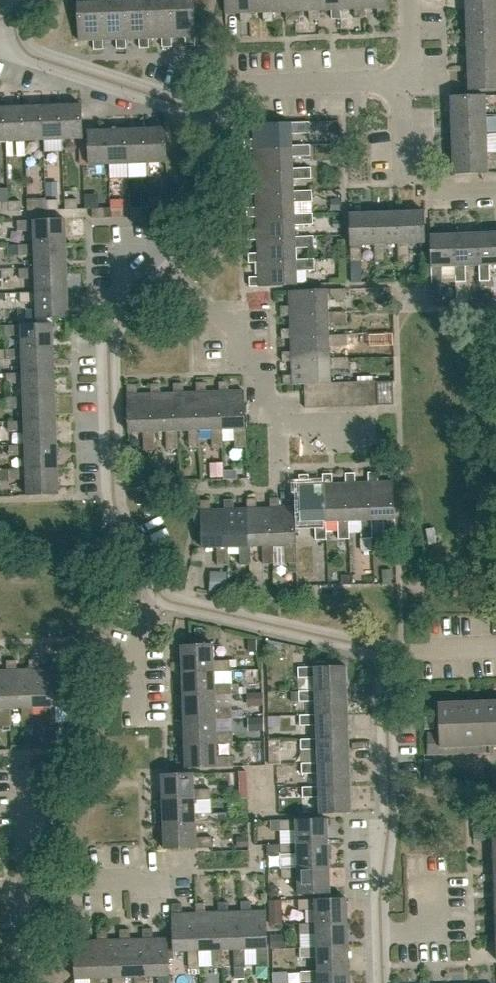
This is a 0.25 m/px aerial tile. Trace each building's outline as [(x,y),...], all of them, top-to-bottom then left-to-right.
[(100,2),(88,2),(88,0),(76,0),(77,3),(79,41),(93,40),(94,49),(103,49),(103,40),(101,2),(100,2)] [(123,1),(111,1),(111,0),(100,0),(100,2),(101,2),(103,40),(116,39),(117,48),(126,48),(126,39),(125,39),(124,1),(123,1)] [(134,0),(123,0),(123,1),(124,1),(125,39),(126,39),(139,39),(139,48),(149,47),(149,38),(148,38),(147,0),(145,0),(134,0)] [(148,38),(149,38),(162,38),(162,47),(172,46),(171,38),(170,0),(147,0),(148,38)] [(171,38),(185,37),(186,47),(195,46),(193,0),(170,0),(171,38)] [(226,13),(240,13),(240,22),(250,22),(249,12),(249,0),(225,0),(226,13)] [(249,12),(263,12),(263,21),(273,21),(272,12),(272,0),(249,0),(249,12)] [(272,12),(286,11),(286,20),(295,20),(295,11),(295,0),(272,0),(272,12)] [(295,11),(309,10),(309,19),(318,19),(318,10),(317,0),(295,0),(295,11)] [(318,10),(331,10),(332,18),(341,18),(341,9),(340,0),(317,0),(318,10)] [(341,9),(354,9),(354,18),(364,17),(364,8),(363,8),(363,0),(340,0),(341,9)] [(364,8),(378,8),(378,17),(388,17),(387,0),(363,0),(363,8),(364,8)] [(495,13),(495,0),(466,0),(466,14),(495,13)] [(495,31),(495,13),(466,14),(467,33),(495,31)] [(495,50),(495,31),(467,33),(467,51),(495,50)] [(495,69),(495,50),(467,51),(468,70),(495,69)] [(468,70),(469,90),(495,89),(495,69),(468,70)] [(451,117),(486,116),(485,96),(450,97),(451,117)] [(44,140),(62,140),(61,105),(43,106),(44,140)] [(61,105),(62,140),(82,139),(81,105),(61,105)] [(6,142),(25,141),(24,106),(5,107),(6,142)] [(25,141),(44,140),(43,106),(24,106),(25,141)] [(451,135),(486,134),(486,116),(451,117),(451,135)] [(245,149),(254,148),(292,147),(292,145),(292,133),(310,133),(309,122),(290,123),(253,125),(254,139),(245,139),(245,149)] [(128,164),(147,163),(145,128),(127,129),(128,164)] [(145,128),(147,163),(166,162),(165,128),(145,128)] [(109,164),(128,164),(127,129),(108,130),(109,164)] [(89,165),(109,164),(108,130),(88,130),(89,165)] [(452,154),(487,153),(486,134),(451,135),(452,154)] [(293,170),(293,168),(293,156),(311,155),(310,144),(292,145),(292,147),(254,148),(255,162),(245,162),(246,171),(255,171),(293,170)] [(487,153),(452,154),(453,174),(487,173),(487,153)] [(294,193),(294,191),(294,179),(312,178),(311,167),(293,168),(293,170),(255,171),(256,185),(246,185),(247,194),(256,194),(294,193)] [(295,215),(295,214),(294,202),(312,201),(312,190),(294,191),(294,193),(256,194),(257,208),(247,208),(247,217),(257,217),(295,215)] [(65,210),(84,209),(84,199),(64,200),(65,210)] [(27,211),(40,210),(39,200),(27,201),(27,211)] [(46,200),(46,201),(46,210),(58,210),(58,200),(46,200)] [(8,211),(9,211),(21,211),(20,201),(8,201),(8,211)] [(130,218),(142,217),(142,207),(129,208),(130,218)] [(148,217),(161,217),(161,207),(148,207),(148,217)] [(92,219),(104,218),(104,208),(92,209),(92,219)] [(111,218),(123,218),(123,208),(111,208),(111,218)] [(400,244),(398,245),(399,260),(409,260),(409,244),(425,243),(424,211),(399,212),(400,244)] [(385,245),(398,245),(400,244),(399,212),(375,213),(376,245),(375,245),(376,261),(386,261),(385,245)] [(296,238),(296,237),(295,225),(313,224),(313,213),(295,214),(295,215),(257,217),(258,230),(248,231),(248,240),(258,240),(296,238)] [(361,246),(375,245),(376,245),(375,213),(350,214),(351,246),(351,262),(361,262),(361,246)] [(35,245),(67,244),(66,219),(34,220),(17,221),(17,231),(34,230),(35,244),(35,245)] [(456,234),(457,266),(456,266),(456,283),(467,282),(466,266),(480,265),(481,265),(480,233),(456,234)] [(495,265),(495,233),(480,233),(481,265),(480,265),(481,282),(491,282),(490,265),(495,265)] [(443,300),(442,267),(456,266),(457,266),(456,234),(431,235),(432,265),(433,300),(443,300)] [(297,261),(297,260),(296,248),(314,247),(314,237),(296,237),(296,238),(258,240),(258,253),(249,254),(249,263),(259,263),(259,262),(297,261)] [(35,269),(35,270),(68,269),(67,244),(35,245),(35,244),(18,245),(18,255),(35,254),(35,269)] [(259,262),(259,263),(259,277),(249,278),(250,287),(297,285),(297,271),(315,270),(314,259),(297,260),(297,261),(259,262)] [(36,294),(68,293),(68,269),(35,270),(35,269),(19,269),(19,279),(36,279),(36,293),(36,294)] [(329,314),(329,312),(328,301),(345,300),(345,289),(326,289),(326,290),(290,291),(290,306),(282,307),(282,315),(291,315),(329,314)] [(69,318),(68,293),(36,294),(36,293),(19,293),(20,303),(37,302),(37,319),(69,318)] [(329,336),(329,335),(329,323),(346,323),(346,312),(329,312),(329,314),(291,315),(291,329),(283,329),(283,338),(292,338),(329,336)] [(22,350),(54,349),(54,324),(5,326),(5,336),(22,335),(22,349),(22,350)] [(330,359),(330,358),(330,346),(347,345),(347,334),(329,335),(329,336),(292,338),(292,351),(284,352),(284,361),(293,360),(293,361),(330,359)] [(55,373),(54,349),(22,350),(22,349),(5,349),(6,360),(22,359),(23,373),(23,374),(55,373)] [(329,383),(331,383),(331,369),(348,368),(348,360),(348,357),(330,358),(330,359),(293,361),(293,375),(284,375),(285,385),(305,384),(317,383),(329,383)] [(24,398),(56,397),(55,373),(23,374),(23,373),(6,374),(7,384),(23,383),(24,397),(24,398)] [(222,429),(223,429),(235,429),(235,446),(246,446),(246,426),(245,426),(244,390),(229,391),(229,381),(220,382),(220,391),(222,429)] [(366,406),(378,405),(378,381),(365,382),(366,406)] [(378,381),(378,405),(395,405),(394,381),(378,381)] [(220,391),(206,392),(206,382),(197,382),(197,392),(198,392),(199,430),(200,430),(211,430),(212,447),(223,446),(223,429),(222,429),(220,391)] [(342,407),(354,406),(353,382),(341,383),(342,407)] [(354,406),(366,406),(365,382),(353,382),(354,406)] [(198,392),(197,392),(184,392),(183,383),(174,383),(174,393),(175,393),(176,431),(177,431),(189,430),(189,447),(200,447),(200,430),(199,430),(198,392)] [(306,408),(318,408),(317,383),(305,384),(306,408)] [(318,408),(330,407),(329,383),(317,383),(318,408)] [(342,407),(341,383),(331,383),(329,383),(330,407),(342,407)] [(175,393),(174,393),(161,393),(160,384),(151,384),(151,394),(152,394),(153,432),(154,431),(166,431),(167,448),(177,448),(177,431),(176,431),(175,393)] [(152,394),(151,394),(137,394),(137,385),(128,385),(129,432),(143,432),(144,449),(155,449),(154,431),(153,432),(152,394)] [(274,390),(274,399),(295,399),(295,390),(274,390)] [(25,422),(57,421),(56,397),(24,398),(24,397),(7,397),(7,408),(24,407),(25,421),(25,422)] [(26,446),(58,445),(57,421),(25,422),(25,421),(8,421),(8,432),(25,431),(26,445),(26,446)] [(27,470),(58,469),(58,445),(26,446),(26,445),(9,445),(9,456),(26,455),(26,469),(27,470)] [(27,470),(26,469),(10,470),(10,480),(27,479),(28,495),(59,494),(58,469),(27,470)] [(371,520),(372,520),(384,520),(385,537),(395,537),(395,519),(394,519),(393,481),(378,482),(378,472),(368,472),(368,482),(369,482),(371,520)] [(369,482),(368,482),(356,483),(355,473),(346,473),(346,483),(347,483),(348,521),(350,521),(361,521),(362,538),(373,538),(372,520),(371,520),(369,482)] [(325,522),(324,484),(323,484),(309,484),(309,474),(300,475),(301,523),(316,523),(316,540),(327,540),(327,522),(325,522)] [(347,483),(346,483),(333,483),(333,474),(323,474),(323,484),(324,484),(325,522),(327,522),(338,522),(339,539),(350,539),(350,521),(348,521),(347,483)] [(295,533),(295,523),(294,507),(280,507),(280,497),(271,498),(271,508),(272,545),(274,546),(285,545),(286,563),(297,563),(297,545),(296,545),(295,533)] [(271,508),(257,508),(257,498),(248,498),(248,509),(249,546),(251,547),(263,546),(264,564),(274,564),(274,546),(272,545),(271,508)] [(248,509),(234,509),(234,499),(225,499),(225,509),(227,547),(228,547),(240,547),(241,565),(252,564),(251,547),(249,546),(248,509)] [(225,509),(211,510),(210,500),(201,500),(201,510),(194,510),(195,522),(202,522),(203,548),(217,548),(217,565),(228,565),(228,547),(227,547),(225,509)] [(213,572),(213,592),(228,593),(229,573),(213,572)] [(215,670),(215,671),(231,670),(230,660),(214,661),(214,645),(181,646),(182,671),(215,670)] [(54,706),(55,706),(67,706),(67,724),(78,723),(76,667),(62,668),(62,658),(52,658),(53,668),(54,706)] [(31,707),(30,669),(17,669),(16,659),(7,660),(7,670),(8,708),(10,708),(22,707),(22,725),(33,725),(33,707),(31,707)] [(54,706),(53,668),(40,669),(39,659),(29,659),(30,669),(31,707),(33,707),(44,707),(45,724),(56,724),(55,706),(54,706)] [(315,692),(347,691),(347,666),(314,668),(314,667),(298,668),(299,678),(315,677),(315,691),(315,692)] [(7,670),(0,670),(0,726),(11,726),(10,708),(8,708),(7,670)] [(215,671),(215,670),(182,671),(183,695),(215,694),(231,694),(231,684),(215,685),(215,671)] [(348,715),(347,691),(315,692),(315,691),(299,692),(300,702),(316,701),(316,715),(316,716),(348,715)] [(216,709),(215,694),(183,695),(184,719),(216,718),(216,719),(232,718),(232,708),(216,709)] [(438,703),(439,733),(427,734),(428,755),(464,754),(464,746),(495,745),(495,701),(438,703)] [(349,739),(348,715),(316,716),(316,715),(300,716),(301,726),(317,725),(317,739),(317,740),(349,739)] [(217,733),(216,719),(216,718),(184,719),(185,743),(217,742),(217,743),(233,742),(233,732),(217,733)] [(318,764),(350,763),(349,739),(317,740),(317,739),(301,740),(302,750),(317,750),(318,763),(318,764)] [(218,757),(217,743),(217,742),(185,743),(186,768),(217,767),(234,766),(234,756),(218,757)] [(351,787),(350,763),(318,764),(318,763),(302,764),(302,774),(318,773),(319,788),(351,787)] [(247,772),(238,772),(239,798),(247,798),(247,772)] [(195,798),(195,799),(211,799),(210,789),(195,790),(194,773),(162,775),(163,800),(195,798)] [(319,788),(303,788),(303,798),(319,797),(320,813),(352,812),(351,787),(319,788)] [(195,798),(163,800),(164,824),(196,823),(227,822),(227,813),(195,814),(195,799),(195,798)] [(472,839),(485,839),(485,819),(471,815),(472,839)] [(297,844),(296,845),(329,844),(328,819),(296,820),(280,820),(280,830),(296,829),(297,844)] [(196,837),(196,823),(164,824),(164,848),(196,847),(212,847),(212,837),(196,837)] [(298,868),(297,869),(329,868),(329,844),(296,845),(297,844),(270,844),(271,854),(297,853),(298,868)] [(329,868),(297,869),(298,868),(282,868),(282,878),(298,878),(298,894),(330,893),(329,868)] [(316,924),(348,923),(347,899),(316,900),(316,899),(299,900),(299,910),(315,909),(316,923),(316,924)] [(244,948),(245,948),(257,948),(258,967),(269,966),(268,947),(266,910),(252,910),(252,901),(242,901),(242,911),(243,911),(244,948)] [(282,901),(270,901),(270,913),(282,912),(282,901)] [(220,911),(219,911),(206,912),(206,902),(196,903),(196,912),(197,912),(198,950),(199,950),(212,950),(212,968),(223,968),(223,949),(221,949),(220,911)] [(243,911),(242,911),(229,911),(229,902),(219,902),(219,911),(220,911),(221,949),(223,949),(234,949),(235,967),(246,967),(245,948),(244,948),(243,911)] [(197,912),(196,912),(183,913),(182,903),(173,903),(173,905),(173,918),(174,951),(189,950),(189,969),(200,968),(199,950),(198,950),(197,912)] [(317,948),(349,947),(348,923),(316,924),(316,923),(300,924),(300,934),(316,933),(317,947),(317,948)] [(146,977),(157,976),(158,982),(169,982),(169,976),(169,974),(167,937),(153,938),(153,928),(143,929),(143,938),(145,976),(146,977)] [(143,938),(130,938),(130,929),(120,929),(120,939),(121,939),(122,977),(124,977),(135,977),(136,982),(146,982),(146,977),(145,976),(143,938)] [(98,939),(84,940),(83,930),(74,931),(75,978),(90,978),(90,982),(101,982),(101,978),(99,978),(98,939)] [(120,939),(108,939),(107,930),(97,930),(98,939),(99,978),(101,978),(113,977),(113,982),(124,982),(124,977),(122,977),(121,939),(120,939)] [(349,971),(349,947),(317,948),(317,947),(301,948),(301,958),(317,957),(318,971),(318,972),(349,971)] [(349,971),(318,972),(318,971),(302,972),(302,982),(318,981),(318,982),(350,982),(349,971)]
